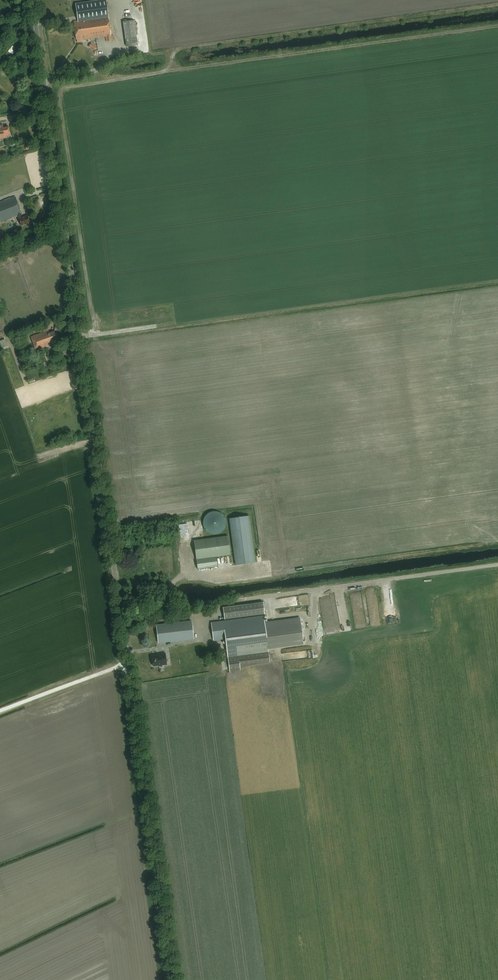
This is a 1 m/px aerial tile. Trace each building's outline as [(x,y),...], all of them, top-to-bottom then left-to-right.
[(74,22),(76,40),(82,39),(82,40),(107,37),(108,42),(112,41),(106,0),(102,0),(76,4),(78,21),(74,22)] [(135,20),(123,22),(127,47),(138,46),(137,36),(135,20)] [(93,42),(89,46),(94,50),(98,47),(93,42)] [(11,136),(9,127),(3,128),(2,125),(0,126),(0,139),(5,138),(5,137),(11,136)] [(0,203),(0,222),(18,215),(19,219),(21,226),(30,223),(27,216),(22,218),(21,214),(22,214),(15,197),(0,203)] [(52,341),(57,340),(54,332),(49,334),(48,330),(30,337),(35,350),(50,345),(49,344),(53,343),(52,341)] [(7,346),(8,346),(5,339),(0,341),(0,343),(2,348),(3,351),(8,349),(7,346)] [(63,349),(60,351),(58,351),(59,356),(62,355),(65,354),(66,356),(69,355),(66,348),(63,349)] [(217,513),(215,513),(213,513),(211,513),(210,514),(208,515),(207,516),(206,518),(205,519),(204,521),(204,523),(204,525),(205,527),(205,528),(206,530),(208,531),(209,532),(211,533),(213,534),(215,534),(216,534),(218,533),(220,533),(221,532),(223,530),(224,529),(225,527),(225,525),(225,523),(225,522),(225,520),(224,518),(223,517),(222,515),(220,514),(219,513),(217,513)] [(249,515),(229,518),(235,565),(256,562),(249,515)] [(187,524),(179,525),(180,537),(189,536),(187,524)] [(196,559),(197,570),(218,567),(216,557),(230,555),(228,536),(194,540),(196,559)] [(300,605),(310,604),(309,595),(299,595),(299,601),(300,601),(300,605)] [(224,619),(265,614),(264,603),(223,608),(224,619)] [(265,615),(211,622),(214,640),(226,638),(228,658),(230,672),(240,671),(240,667),(270,663),(268,647),(304,642),(300,618),(266,623),(265,615)] [(191,621),(156,625),(158,643),(166,642),(170,641),(193,639),(191,621)] [(285,653),(285,661),(317,658),(316,650),(285,653)] [(153,667),(167,665),(165,653),(158,654),(158,655),(156,655),(152,656),(153,667)]
